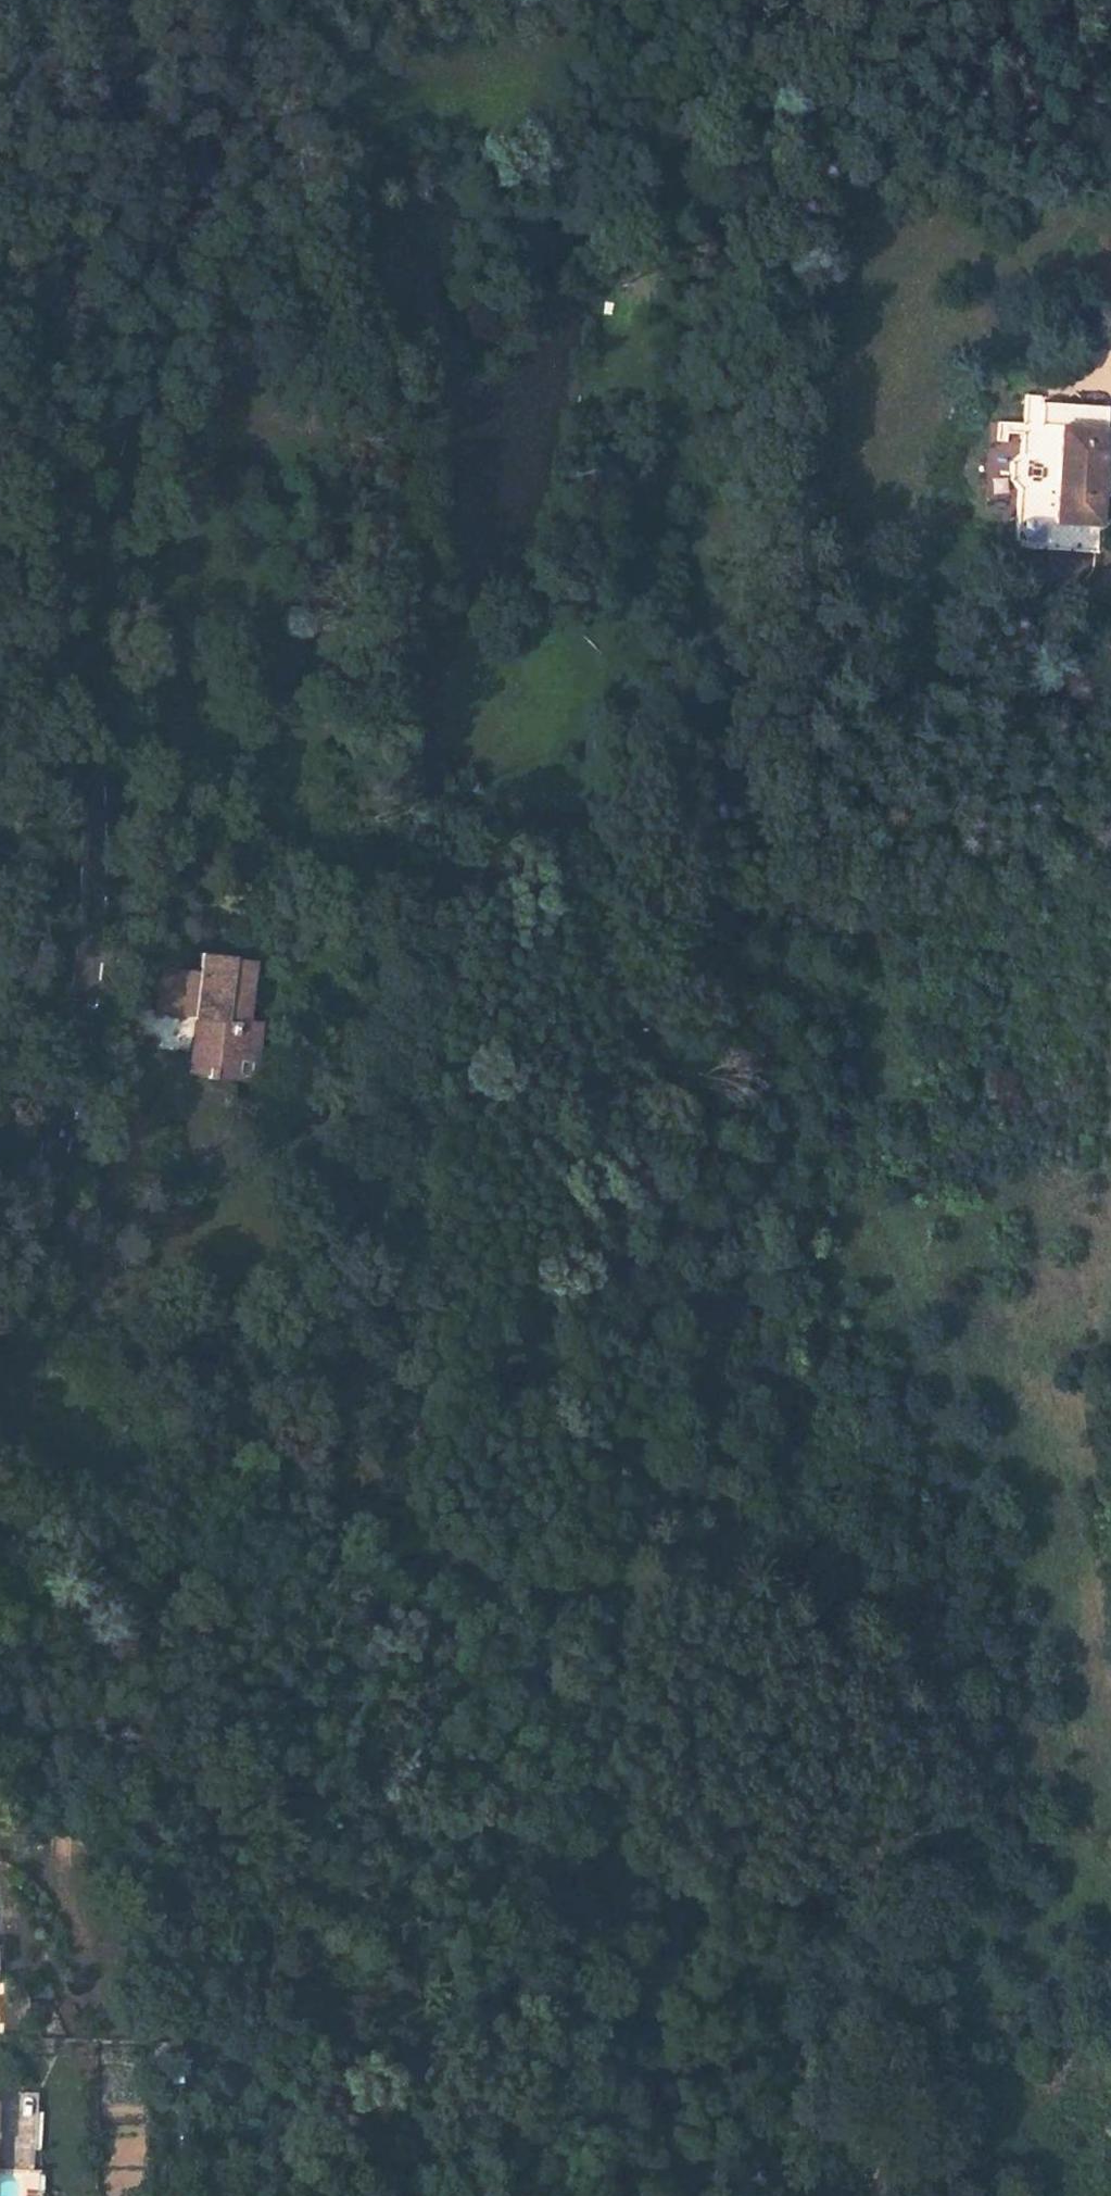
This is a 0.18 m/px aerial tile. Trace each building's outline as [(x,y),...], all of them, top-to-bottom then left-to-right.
[(1090,449),(1093,420),(1094,398),(1025,393),(1026,386),(1010,386),(1008,414),(1045,416),(1039,502),(1037,539),(1084,543),(1086,516),(1088,486),(1095,487),(1104,479),(1106,459),(1097,449),(1090,449)] [(1039,502),(1002,499),(1000,535),(1037,539),(1039,502)] [(245,1021),(251,961),(233,958),(234,956),(199,951),(196,973),(162,968),(157,1011),(184,1014),(184,1005),(193,1006),(192,1018),(197,1018),(204,1019),(202,1037),(195,1036),(191,1070),(206,1072),(205,1077),(214,1078),(215,1069),(235,1071),(239,1041),(231,1040),(234,1020),(245,1021)] [(184,1005),(184,1014),(192,1015),(193,1006),(184,1005)] [(197,1018),(195,1036),(202,1037),(204,1019),(197,1018)] [(214,1078),(250,1083),(256,1023),(245,1021),(234,1020),(231,1040),(239,1041),(235,1071),(215,1069),(214,1078)] [(151,2082),(149,2067),(139,2070),(142,2083),(151,2082)] [(36,2092),(11,2091),(9,2145),(35,2146),(36,2092)]
